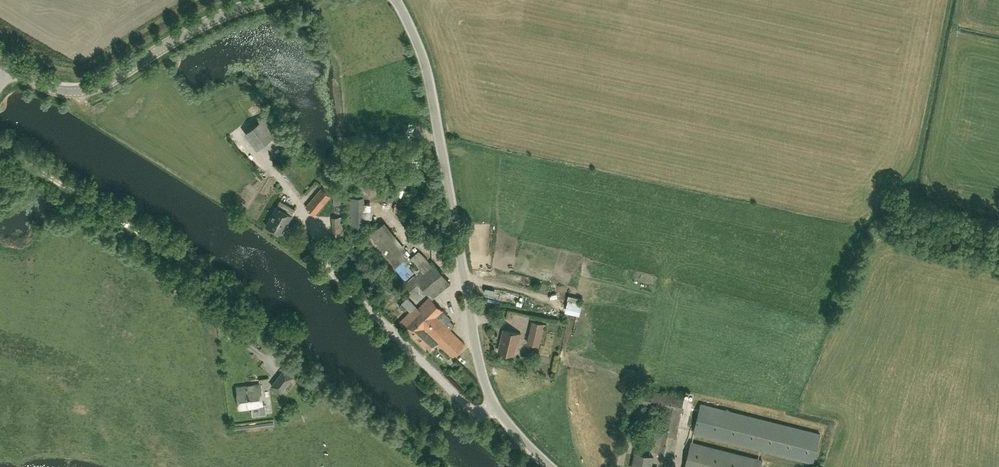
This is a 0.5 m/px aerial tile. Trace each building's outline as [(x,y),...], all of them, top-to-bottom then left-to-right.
[(257,150),(279,133),(266,117),(244,133),(257,150)] [(334,205),(343,204),(342,185),(335,185),(335,192),(333,192),(334,205)] [(315,215),(331,196),(321,187),(305,206),(315,215)] [(347,225),(365,225),(365,197),(347,197),(347,225)] [(295,208),(280,200),(277,206),(276,206),(266,225),(281,233),(287,222),(288,223),(292,215),(292,214),(295,208)] [(333,235),(343,235),(342,216),(332,217),(333,235)] [(437,294),(451,282),(432,260),(429,263),(419,251),(411,257),(416,263),(410,268),(413,271),(413,270),(416,274),(413,275),(410,271),(407,267),(413,262),(413,260),(405,251),(407,250),(385,222),(370,233),(407,282),(404,284),(417,301),(428,292),(429,294),(434,291),(437,294)] [(452,318),(445,311),(430,296),(410,317),(408,315),(402,321),(431,350),(438,343),(453,357),(465,344),(451,329),(455,325),(450,320),(452,318)] [(539,346),(544,324),(534,322),(528,343),(539,346)] [(519,342),(522,334),(504,330),(499,351),(514,355),(518,342),(519,342)] [(272,386),(280,393),(293,377),(284,370),(272,386)] [(240,408),(262,406),(260,384),(237,387),(240,408)] [(661,433),(658,451),(670,453),(674,436),(676,436),(683,397),(639,388),(636,405),(664,411),(660,432),(659,433),(661,433)] [(816,463),(823,432),(733,412),(704,405),(702,417),(707,418),(706,425),(701,424),(699,434),(706,435),(708,426),(713,428),(711,438),(804,458),(803,460),(816,463)] [(659,433),(660,432),(655,431),(651,450),(658,451),(661,433),(659,433)] [(760,454),(729,450),(727,464),(719,463),(718,466),(759,466),(760,454)] [(652,456),(635,453),(633,466),(650,466),(652,456)]
